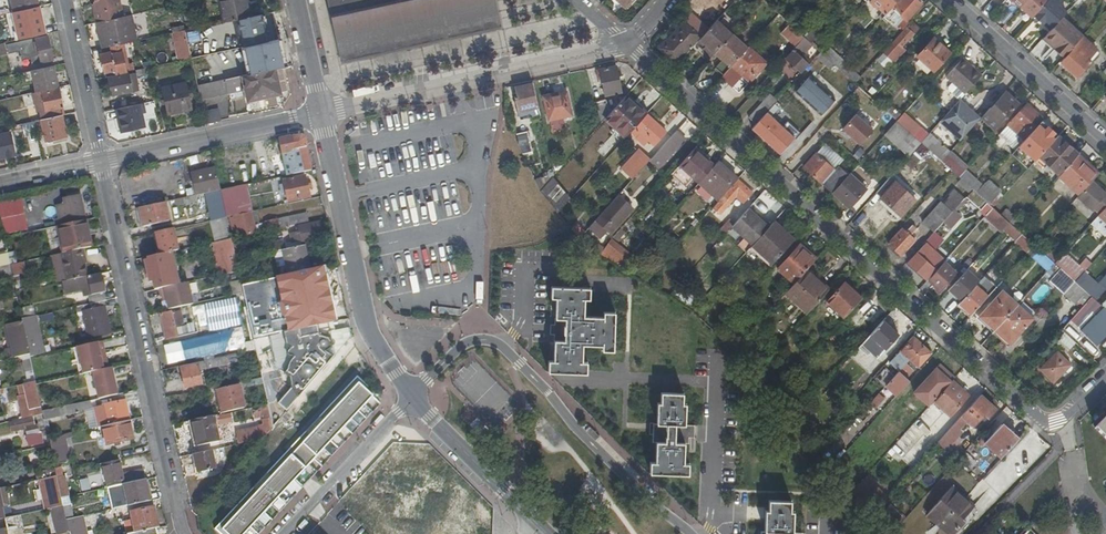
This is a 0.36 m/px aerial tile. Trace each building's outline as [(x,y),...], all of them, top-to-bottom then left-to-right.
[(11,10),(35,5),(34,0),(9,0),(11,10)] [(92,4),(94,10),(92,11),(94,22),(102,20),(121,16),(117,0),(91,0),(92,4)] [(224,21),(230,20),(249,16),(245,0),(219,0),(224,21)] [(339,56),(492,24),(487,0),(327,0),(339,56)] [(874,7),(875,6),(881,11),(893,0),(866,0),(874,7)] [(916,0),(896,0),(890,6),(898,13),(892,20),(900,27),(906,20),(904,18),(918,2),(916,0)] [(1042,0),(1011,0),(1028,15),(1029,13),(1042,0)] [(1029,13),(1039,22),(1042,19),(1049,25),(1059,14),(1063,10),(1052,0),(1042,0),(1029,13)] [(11,10),(8,11),(11,20),(13,20),(16,29),(11,30),(10,31),(12,38),(24,36),(34,33),(42,32),(35,5),(11,10)] [(705,27),(711,21),(695,7),(689,14),(705,27)] [(689,14),(688,13),(665,38),(663,36),(654,45),(671,61),(680,51),(681,54),(695,39),(696,37),(697,36),(705,27),(689,14)] [(121,16),(102,20),(106,35),(98,37),(100,47),(132,39),(127,14),(121,16)] [(1046,28),(1039,35),(1050,45),(1049,47),(1058,56),(1070,43),(1078,33),(1059,14),(1049,25),(1046,28)] [(249,16),(230,20),(236,47),(257,43),(252,15),(249,16)] [(808,18),(796,32),(800,35),(812,22),(808,18)] [(1046,28),(1049,25),(1042,19),(1039,22),(1046,28)] [(102,20),(94,22),(98,37),(106,35),(102,20)] [(728,33),(712,20),(711,21),(705,27),(697,36),(703,42),(701,45),(697,49),(707,57),(712,50),(728,33)] [(914,27),(907,21),(886,45),(897,54),(907,43),(903,39),(914,27)] [(183,30),(181,22),(169,25),(171,32),(183,30)] [(173,36),(179,60),(190,57),(183,30),(171,32),(171,36),(173,36)] [(25,38),(6,42),(8,51),(19,48),(21,56),(30,55),(32,61),(52,57),(47,33),(35,36),(34,36),(34,33),(24,36),(25,38)] [(710,66),(718,74),(727,64),(743,46),(728,33),(712,50),(719,56),(710,66)] [(1058,59),(1075,75),(1095,53),(1091,49),(1094,47),(1078,33),(1070,43),(1071,44),(1058,59)] [(793,42),(781,56),(798,72),(806,62),(797,54),(807,41),(800,35),(793,42)] [(696,37),(695,39),(701,45),(703,42),(697,36),(696,37)] [(947,52),(930,37),(914,55),(930,70),(947,52)] [(257,43),(236,47),(230,49),(236,75),(273,67),(275,67),(271,40),(257,43)] [(110,53),(110,55),(121,53),(125,52),(123,43),(108,47),(110,53)] [(743,46),(727,64),(745,80),(762,61),(744,45),(743,46)] [(836,67),(852,81),(857,75),(839,59),(840,58),(826,45),(820,52),(818,50),(814,54),(832,71),(836,67)] [(110,53),(99,56),(100,62),(102,68),(103,72),(109,71),(110,75),(131,70),(133,70),(132,63),(128,64),(124,65),(121,53),(110,55),(110,53)] [(883,55),(875,60),(881,70),(890,65),(883,55)] [(942,76),(948,82),(944,86),(944,89),(956,99),(958,96),(978,74),(959,56),(942,76)] [(52,64),(29,69),(34,91),(40,89),(57,86),(52,64)] [(617,90),(611,64),(591,68),(593,74),(595,73),(601,94),(617,90)] [(278,91),(273,67),(236,75),(195,84),(198,97),(227,90),(227,89),(231,88),(230,85),(244,82),(248,98),(278,91)] [(131,72),(126,73),(130,90),(136,89),(132,75),(131,72)] [(130,90),(126,73),(107,77),(112,95),(130,90)] [(810,77),(795,92),(821,116),(835,101),(810,77)] [(737,78),(731,88),(738,93),(745,83),(737,78)] [(184,79),(160,85),(166,112),(191,107),(184,79)] [(510,96),(513,110),(533,106),(534,105),(528,82),(512,86),(514,95),(510,96)] [(713,85),(708,94),(717,99),(722,89),(713,85)] [(34,91),(31,91),(34,107),(38,107),(39,112),(37,113),(38,119),(40,118),(61,113),(64,113),(59,88),(40,91),(40,89),(34,91)] [(980,115),(997,130),(1021,104),(1005,89),(980,115)] [(540,95),(544,118),(566,114),(560,90),(540,95)] [(622,92),(600,116),(621,134),(629,125),(642,111),(622,92)] [(752,122),(773,99),(765,92),(744,115),(752,122)] [(964,109),(974,119),(978,115),(958,96),(956,99),(951,103),(961,112),(964,109)] [(876,113),(889,124),(899,112),(887,101),(876,113)] [(752,122),(748,126),(764,141),(767,139),(768,141),(786,122),(784,119),(780,124),(768,114),(776,106),(771,102),(752,122)] [(951,103),(937,119),(958,138),(974,119),(964,109),(961,112),(951,103)] [(1005,125),(1021,139),(1035,123),(1039,119),(1040,118),(1024,103),(1005,125)] [(138,104),(115,108),(120,129),(144,124),(141,112),(138,104)] [(217,107),(202,110),(204,121),(219,118),(217,107)] [(889,124),(882,131),(906,154),(918,140),(908,131),(916,123),(901,110),(899,112),(894,118),(889,124)] [(642,111),(629,125),(635,131),(639,127),(651,139),(661,128),(642,111)] [(61,113),(40,118),(45,139),(66,135),(61,113)] [(838,128),(855,143),(868,128),(851,113),(838,128)] [(1042,130),(1046,126),(1039,119),(1035,123),(1042,130)] [(26,136),(38,134),(35,122),(24,124),(26,136)] [(797,131),(786,122),(768,141),(779,151),(797,131)] [(939,123),(932,130),(945,145),(953,139),(939,123)] [(1042,130),(1035,123),(1021,139),(1016,144),(1023,150),(1033,159),(1037,154),(1051,138),(1048,135),(1052,131),(1046,126),(1042,130)] [(1016,144),(1021,139),(1005,125),(996,135),(1012,149),(1016,144)] [(682,135),(673,127),(654,148),(646,157),(645,158),(648,161),(654,166),(682,135)] [(0,133),(0,160),(14,157),(9,131),(0,133)] [(926,131),(918,140),(925,147),(939,159),(946,150),(947,150),(926,131)] [(528,132),(516,134),(518,144),(522,154),(532,152),(528,132)] [(1051,138),(1037,154),(1058,172),(1076,152),(1076,151),(1055,134),(1051,138)] [(262,141),(270,177),(307,168),(302,146),(300,136),(296,135),(286,136),(284,136),(262,141)] [(907,168),(925,147),(918,140),(906,154),(900,161),(907,168)] [(640,151),(646,157),(654,148),(647,142),(640,151)] [(828,159),(843,173),(845,171),(848,168),(819,142),(811,151),(824,163),(828,159)] [(691,145),(675,163),(693,181),(710,163),(691,145)] [(640,151),(638,149),(620,169),(631,180),(648,161),(645,158),(646,157),(640,151)] [(963,168),(964,166),(946,150),(939,159),(949,169),(957,175),(963,168)] [(1025,167),(1033,159),(1023,150),(1015,158),(1025,167)] [(811,151),(799,164),(828,190),(829,190),(843,173),(828,159),(824,163),(811,151)] [(1058,172),(1056,175),(1077,193),(1089,179),(1097,170),(1076,152),(1058,172)] [(714,198),(734,177),(715,160),(696,180),(714,198)] [(190,172),(195,191),(219,185),(215,166),(190,172)] [(974,191),(980,184),(963,168),(957,175),(969,187),(974,191)] [(843,173),(829,190),(846,205),(862,187),(845,171),(843,173)] [(549,173),(537,187),(555,208),(567,194),(549,173)] [(301,174),(280,179),(284,200),(305,196),(301,174)] [(872,191),(877,196),(891,180),(886,176),(872,191)] [(724,205),(732,212),(750,192),(735,178),(716,199),(724,205)] [(984,200),(987,202),(998,189),(985,178),(981,183),(980,184),(974,191),(981,197),(984,200)] [(169,180),(169,197),(187,196),(186,179),(169,180)] [(1075,195),(1089,207),(1091,205),(1098,210),(1105,201),(1105,190),(1103,192),(1097,187),(1089,179),(1077,193),(1075,195)] [(891,180),(877,196),(896,213),(911,198),(892,180),(891,180)] [(253,209),(247,182),(220,189),(221,195),(225,213),(226,215),(249,210),(253,209)] [(1103,192),(1105,190),(1099,184),(1097,187),(1103,192)] [(195,191),(195,193),(219,188),(219,185),(195,191)] [(975,204),(981,197),(974,191),(969,187),(963,194),(975,204)] [(79,193),(62,197),(63,202),(57,203),(60,217),(55,218),(57,224),(84,218),(79,193)] [(613,193),(600,208),(606,213),(598,222),(603,227),(611,218),(614,221),(629,206),(613,193)] [(225,213),(221,195),(206,199),(210,216),(211,216),(225,213)] [(6,234),(30,228),(22,196),(0,202),(0,211),(6,234)] [(981,197),(975,204),(978,206),(984,200),(981,197)] [(167,218),(163,198),(137,204),(141,224),(167,218)] [(716,199),(701,215),(708,222),(724,205),(716,199)] [(1098,210),(1090,219),(1094,223),(1096,221),(1103,228),(1105,225),(1105,201),(1098,210)] [(919,224),(929,232),(947,212),(938,203),(919,224)] [(748,243),(765,225),(745,206),(728,225),(740,236),(734,243),(742,250),(748,243)] [(986,210),(982,215),(988,220),(992,216),(994,218),(991,220),(1000,228),(1000,227),(1007,220),(991,206),(986,210)] [(253,209),(249,210),(253,231),(264,228),(263,219),(258,220),(256,209),(253,209)] [(226,215),(230,236),(237,234),(253,231),(249,210),(226,215)] [(263,219),(264,228),(307,219),(305,210),(263,219)] [(225,213),(211,216),(216,239),(230,236),(226,215),(225,213)] [(84,218),(57,224),(63,251),(82,246),(90,244),(84,218)] [(765,225),(748,243),(769,262),(790,238),(770,219),(765,225)] [(911,224),(906,220),(886,241),(898,252),(912,237),(905,230),(911,224)] [(1007,220),(1000,227),(1013,238),(1019,232),(1011,224),(1007,220)] [(318,238),(314,221),(293,225),(294,230),(285,232),(287,240),(296,239),(298,245),(309,242),(309,240),(318,238)] [(171,225),(154,229),(159,252),(177,248),(171,225)] [(722,231),(717,227),(707,237),(712,242),(722,231)] [(1013,238),(1013,239),(1025,249),(1026,248),(1031,242),(1019,232),(1013,238)] [(626,256),(635,246),(611,233),(605,240),(603,242),(621,253),(626,256)] [(243,257),(237,234),(230,236),(236,258),(243,257)] [(217,275),(236,272),(236,258),(230,236),(216,239),(208,244),(217,275)] [(603,242),(597,238),(595,242),(594,242),(599,246),(603,242)] [(269,241),(271,251),(277,249),(280,249),(279,242),(278,239),(269,241)] [(298,245),(296,239),(287,240),(279,242),(280,249),(298,245)] [(804,266),(814,255),(809,251),(810,247),(802,240),(798,240),(775,265),(791,280),(804,266)] [(1031,242),(1026,248),(1047,267),(1052,261),(1031,242)] [(915,250),(906,260),(923,275),(932,265),(923,258),(931,249),(923,243),(916,251),(915,250)] [(304,270),(298,245),(280,249),(277,249),(278,251),(273,253),(276,266),(282,265),(284,274),(304,270)] [(63,251),(59,251),(66,278),(87,273),(84,261),(83,261),(81,256),(85,255),(82,246),(63,251)] [(7,251),(0,253),(0,265),(10,263),(7,251)] [(1058,266),(1073,280),(1089,262),(1084,258),(1074,269),(1058,255),(1052,261),(1058,266)] [(157,257),(146,259),(150,283),(173,278),(178,277),(176,268),(161,272),(157,257)] [(942,259),(924,279),(935,290),(955,270),(942,259)] [(26,262),(13,263),(14,274),(27,273),(26,262)] [(0,265),(0,278),(12,276),(10,263),(0,265)] [(804,266),(791,280),(786,286),(798,297),(795,300),(805,309),(825,287),(815,280),(812,276),(813,275),(804,266)] [(964,266),(946,286),(959,298),(977,278),(964,266)] [(1016,286),(1025,271),(1017,266),(1008,281),(1016,286)] [(1058,266),(1047,279),(1061,292),(1062,291),(1073,280),(1058,266)] [(285,331),(326,324),(336,323),(325,267),(275,278),(285,331)] [(66,278),(61,279),(63,291),(87,286),(91,301),(102,298),(105,298),(99,270),(87,273),(66,278)] [(959,298),(956,301),(968,312),(994,283),(982,272),(977,278),(959,298)] [(1099,292),(1105,284),(1105,277),(1102,274),(1092,285),(1099,292)] [(192,302),(187,279),(159,286),(161,295),(165,294),(166,299),(168,308),(192,302)] [(823,299),(842,316),(859,296),(841,279),(823,299)] [(1073,280),(1062,291),(1075,303),(1077,300),(1081,304),(1089,294),(1073,280)] [(546,360),(545,371),(584,373),(584,361),(579,361),(580,344),(599,344),(599,350),(611,351),(612,313),(601,312),(600,317),(580,316),(581,299),(585,299),(586,299),(586,288),(548,287),(547,298),(553,298),(552,318),(551,318),(550,342),(552,342),(551,360),(546,360)] [(998,288),(975,314),(991,328),(1015,302),(998,288)] [(91,301),(81,303),(87,335),(109,330),(102,298),(91,301)] [(1030,317),(1015,302),(991,328),(1007,342),(1030,317)] [(1105,331),(1105,310),(1098,302),(1090,310),(1092,311),(1077,327),(1094,343),(1105,331)] [(179,307),(160,312),(167,342),(198,335),(195,321),(183,324),(179,307)] [(40,353),(31,314),(22,316),(23,319),(31,352),(32,355),(40,353)] [(895,332),(880,318),(859,341),(874,355),(881,346),(882,346),(895,332)] [(23,319),(0,324),(0,325),(1,327),(4,327),(9,325),(14,346),(8,347),(6,348),(7,355),(1,356),(2,359),(22,354),(31,352),(23,319)] [(330,337),(326,324),(285,331),(284,343),(285,344),(286,345),(286,346),(287,347),(288,348),(289,348),(290,348),(291,349),(291,348),(294,350),(294,351),(297,353),(287,368),(287,370),(288,370),(291,372),(288,376),(292,389),(279,404),(287,410),(331,357),(324,352),(330,346),(328,338),(329,338),(330,337)] [(9,325),(4,327),(8,347),(14,346),(9,325)] [(1059,328),(1049,339),(1062,351),(1072,340),(1059,328)] [(908,356),(921,341),(912,332),(897,348),(898,349),(908,356)] [(88,342),(78,344),(79,349),(84,370),(92,368),(104,365),(98,339),(88,342)] [(104,365),(108,365),(102,339),(98,339),(104,365)] [(930,348),(921,341),(908,356),(897,369),(885,382),(895,393),(909,376),(907,374),(930,348)] [(1007,358),(1020,371),(1030,360),(1017,348),(1007,358)] [(71,351),(76,372),(84,370),(79,349),(71,351)] [(908,356),(898,349),(887,360),(897,369),(908,356)] [(1038,367),(1051,380),(1068,362),(1054,349),(1038,367)] [(31,352),(22,354),(28,379),(37,377),(32,355),(31,352)] [(236,361),(234,354),(184,366),(190,388),(204,384),(200,369),(236,361)] [(933,366),(948,379),(950,377),(952,375),(937,361),(933,366)] [(98,395),(117,390),(111,364),(108,365),(104,365),(92,368),(98,395)] [(932,397),(948,379),(933,366),(911,390),(926,404),(932,397)] [(362,376),(219,526),(227,533),(261,533),(268,527),(261,520),(275,505),(282,512),(296,497),(289,490),(298,480),(306,487),(321,471),(313,464),(328,449),(336,456),(350,441),(342,434),(357,419),(364,426),(378,411),(370,405),(378,396),(370,389),(372,386),(362,376)] [(948,379),(932,397),(949,412),(966,392),(950,377),(948,379)] [(36,381),(27,383),(33,411),(42,409),(36,381)] [(239,382),(219,387),(225,411),(245,407),(239,382)] [(883,395),(877,390),(867,402),(873,406),(883,395)] [(648,462),(647,474),(686,475),(687,464),(681,463),(682,443),(686,443),(687,424),(682,424),(683,404),(680,403),(680,393),(658,392),(657,402),(654,402),(653,423),(650,423),(649,442),(653,442),(652,462),(648,462)] [(992,405),(977,392),(936,439),(935,440),(941,446),(943,447),(946,443),(953,436),(955,430),(957,427),(961,422),(964,419),(970,425),(981,413),(984,415),(992,405)] [(107,421),(129,415),(125,396),(103,401),(107,421)] [(92,405),(90,397),(66,402),(68,411),(92,405)] [(267,401),(260,403),(265,425),(237,431),(240,444),(260,440),(273,425),(267,401)] [(45,413),(46,417),(62,413),(60,404),(44,408),(45,413)] [(45,413),(17,419),(19,428),(28,426),(32,444),(45,442),(43,435),(50,434),(46,417),(45,413)] [(218,413),(193,419),(198,444),(218,440),(214,419),(218,418),(218,413)] [(107,421),(102,422),(106,442),(134,436),(129,415),(107,421)] [(1090,432),(1105,448),(1105,416),(1090,432)] [(223,439),(218,418),(214,419),(218,440),(223,439)] [(193,419),(188,420),(194,444),(198,444),(193,419)] [(983,441),(999,455),(1016,437),(999,422),(983,441)] [(69,433),(53,437),(58,458),(74,454),(70,435),(78,434),(77,428),(68,430),(69,433)] [(884,452),(890,463),(905,455),(899,444),(884,452)] [(214,449),(196,453),(200,472),(218,468),(214,449)] [(955,460),(960,465),(971,454),(964,449),(955,460)] [(119,456),(103,460),(108,483),(124,479),(144,475),(141,464),(127,468),(121,469),(119,456)] [(412,497),(441,500),(446,463),(427,460),(427,466),(409,464),(407,474),(397,472),(398,465),(358,460),(353,495),(372,497),(373,491),(383,492),(381,510),(378,510),(377,521),(423,527),(425,513),(410,511),(412,497)] [(59,474),(57,466),(37,470),(39,478),(43,478),(59,474)] [(847,494),(866,519),(876,507),(890,491),(868,470),(847,494)] [(59,474),(43,478),(45,486),(50,485),(53,497),(47,498),(49,507),(58,505),(66,503),(63,493),(59,476),(59,474)] [(69,474),(59,476),(63,493),(73,491),(69,474)] [(144,475),(124,479),(129,501),(149,497),(144,475)] [(83,490),(92,488),(90,478),(81,480),(83,490)] [(969,502),(947,483),(925,508),(950,531),(965,514),(962,512),(969,502)] [(0,487),(0,519),(9,517),(2,487),(0,487)] [(118,504),(117,498),(103,500),(105,507),(118,504)] [(795,532),(790,531),(791,511),(788,511),(788,500),(766,499),(765,510),(762,510),(762,530),(758,530),(758,533),(794,533),(795,532)] [(156,523),(158,523),(153,502),(132,506),(137,528),(156,523)] [(66,503),(58,505),(64,531),(72,530),(69,516),(66,503)] [(87,512),(69,516),(72,530),(73,533),(92,533),(87,512)] [(9,517),(0,519),(0,533),(12,533),(9,517)] [(156,523),(160,533),(169,530),(167,521),(158,523),(156,523)] [(160,533),(156,523),(137,528),(108,533),(153,533),(160,533)]
